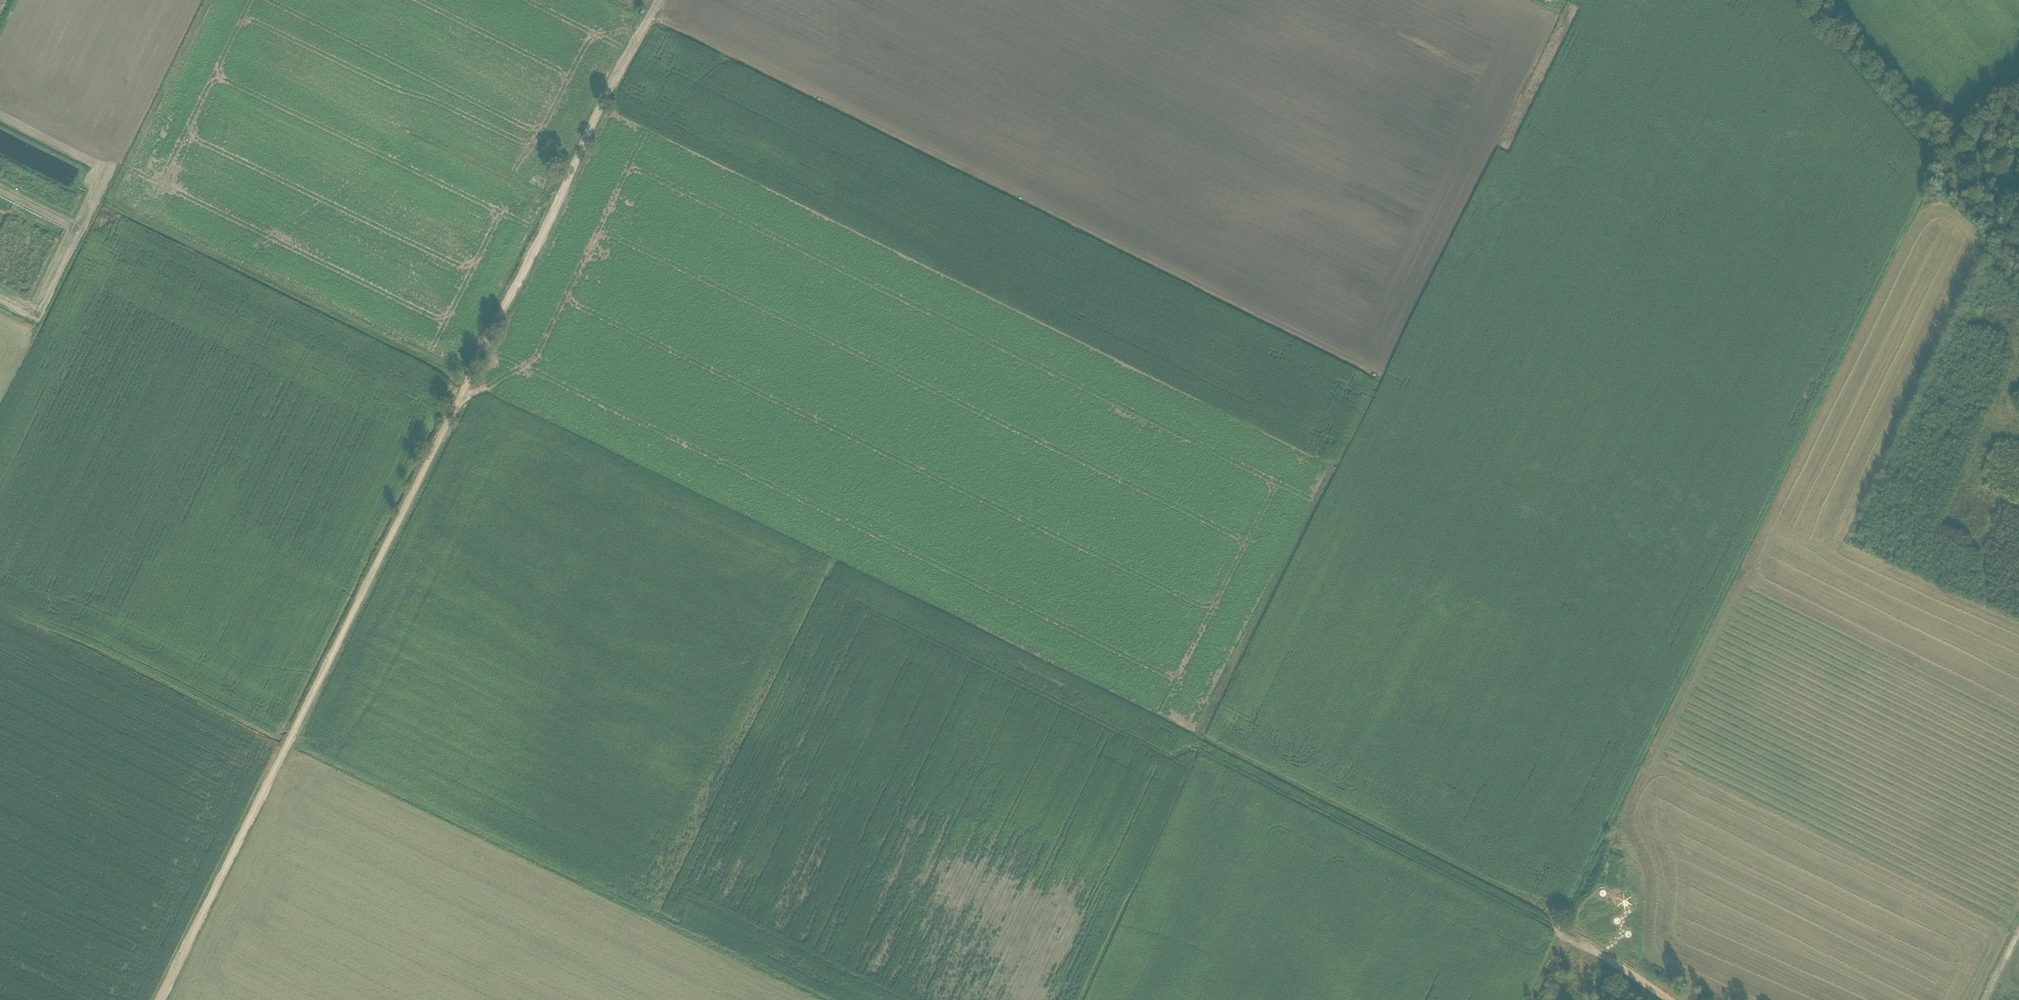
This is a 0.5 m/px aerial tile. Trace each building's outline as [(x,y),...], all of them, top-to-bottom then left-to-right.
[(472,646),(470,651),(484,656),(486,651),(472,646)]
